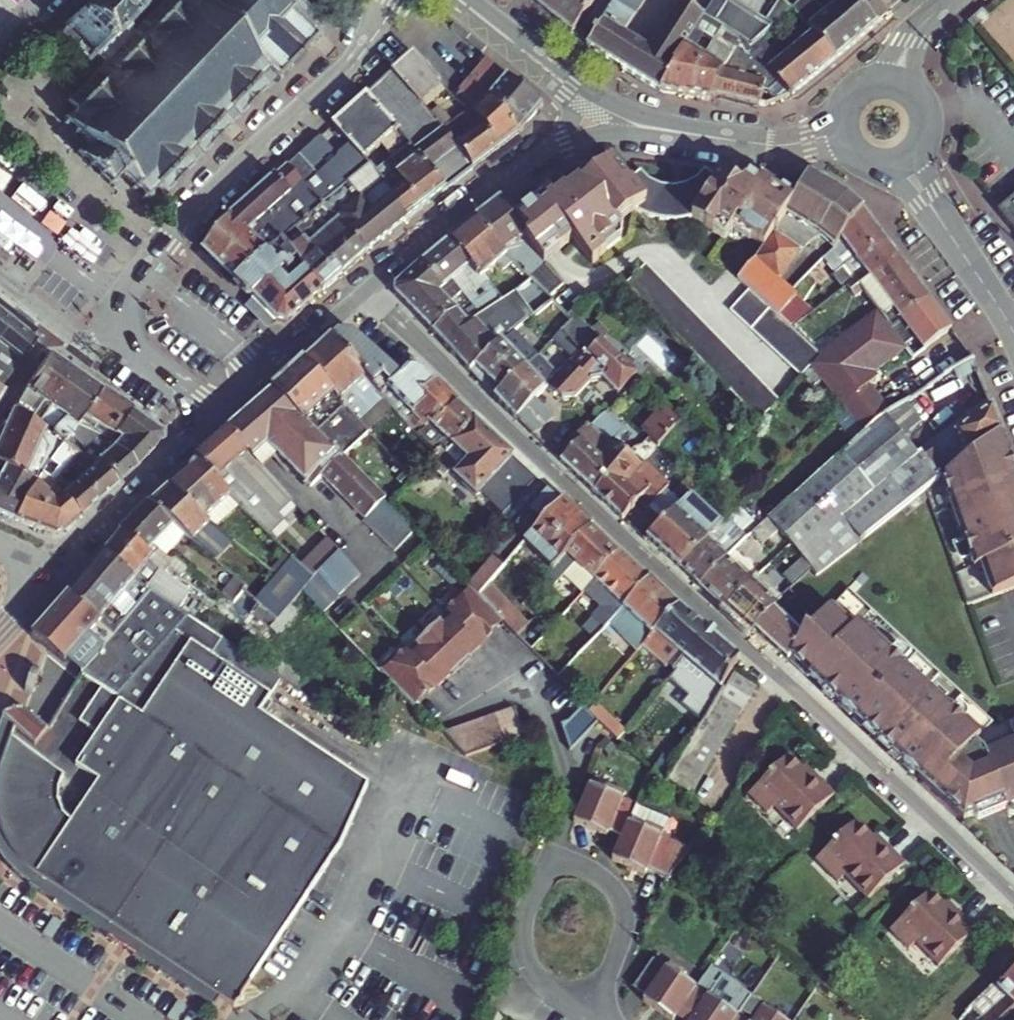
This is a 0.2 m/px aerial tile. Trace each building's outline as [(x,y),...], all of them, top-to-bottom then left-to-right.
[(94,79),(73,102),(71,100),(68,103),(78,113),(72,120),(69,117),(66,120),(69,122),(66,125),(69,127),(72,125),(79,132),(76,134),(79,137),(82,134),(89,141),(87,144),(89,146),(91,144),(93,145),(91,148),(94,151),(97,149),(103,155),(101,157),(103,160),(105,157),(112,164),(110,166),(113,168),(115,166),(122,173),(119,175),(122,178),(125,175),(126,176),(123,179),(126,182),(129,179),(136,187),(134,190),(137,193),(139,190),(146,197),(144,199),(147,202),(150,199),(152,201),(155,199),(153,197),(160,190),(169,199),(172,196),(170,194),(193,171),(194,172),(198,169),(196,167),(203,160),(204,161),(207,158),(206,157),(230,132),(232,134),(235,130),(233,128),(238,123),(240,125),(244,121),(242,119),(265,94),(267,96),(270,93),(269,91),(260,83),(267,76),(276,84),(279,87),(282,84),(279,81),(286,74),(289,77),(292,73),(290,70),(306,54),(309,57),(312,53),(309,50),(317,42),(320,45),(323,43),(319,39),(327,31),(300,6),(301,0),(186,0),(180,6),(174,0),(168,0),(144,25),(144,24),(140,28),(132,36),(125,29),(131,23),(107,0),(103,0),(99,4),(97,1),(92,5),(96,8),(72,32),(69,30),(66,33),(68,36),(63,41),(68,47),(87,65),(86,66),(89,70),(100,58),(107,65),(100,73),(98,71),(95,74),(97,76),(94,79)] [(529,1),(572,33),(597,0),(530,0),(529,1)] [(616,1),(596,32),(593,32),(590,36),(591,39),(587,45),(609,58),(625,33),(638,14),(646,0),(616,0),(616,1)] [(772,27),(732,0),(716,0),(705,16),(684,3),(651,51),(639,44),(623,67),(661,91),(707,18),(726,29),(744,39),(745,41),(752,49),(762,37),(772,27)] [(791,8),(815,33),(837,56),(888,13),(878,0),(826,0),(820,5),(815,0),(799,0),(791,8)] [(974,18),(969,22),(975,30),(989,19),(983,12),(974,18)] [(661,91),(687,96),(717,45),(726,29),(707,18),(661,91)] [(623,67),(639,44),(640,42),(625,33),(609,58),(623,67)] [(781,83),(791,94),(837,56),(815,33),(784,60),(762,37),(752,49),(759,58),(781,83)] [(735,57),(711,95),(756,105),(760,104),(765,90),(772,92),(781,83),(759,58),(752,49),(745,41),(735,57)] [(717,45),(687,96),(708,99),(711,95),(735,57),(717,45)] [(445,90),(413,53),(391,73),(419,105),(420,103),(424,108),(445,90)] [(541,107),(488,61),(461,92),(479,107),(482,110),(490,101),(509,117),(513,126),(520,134),(544,106),(542,105),(541,107)] [(398,132),(407,142),(423,129),(417,122),(428,113),(424,108),(420,103),(419,105),(391,73),(365,95),(398,132)] [(260,83),(269,91),(276,84),(267,76),(260,83)] [(461,92),(454,100),(468,112),(469,111),(472,115),(479,107),(461,92)] [(365,95),(333,125),(350,144),(355,150),(364,161),(370,156),(398,132),(365,95)] [(473,169),(520,134),(513,126),(509,117),(490,101),(482,110),(479,107),(472,115),(469,111),(468,112),(452,124),(439,107),(428,113),(435,121),(445,133),(457,149),(458,148),(473,169)] [(430,168),(445,190),(473,169),(458,148),(457,149),(445,133),(435,121),(428,113),(417,122),(423,129),(407,142),(410,146),(411,147),(415,152),(430,168)] [(309,146),(327,166),(337,157),(336,156),(319,137),(309,146)] [(228,218),(202,250),(235,281),(282,240),(294,230),(299,226),(322,206),(358,176),(369,166),(364,161),(355,150),(350,144),(336,156),(337,157),(327,166),(317,176),(305,186),(287,166),(228,218)] [(299,155),(317,176),(327,166),(309,146),(299,155)] [(389,163),(381,169),(385,173),(390,169),(405,188),(389,202),(405,222),(445,190),(430,168),(415,152),(411,147),(410,146),(389,163)] [(94,151),(91,148),(84,154),(83,156),(85,160),(92,167),(95,169),(101,176),(104,178),(110,184),(113,187),(116,184),(122,178),(119,175),(122,173),(115,166),(113,168),(110,166),(112,164),(105,157),(103,160),(101,157),(103,155),(97,149),(94,151)] [(287,166),(305,186),(317,176),(299,155),(287,166)] [(377,165),(370,156),(364,161),(369,166),(375,173),(381,169),(377,165)] [(377,165),(381,169),(389,163),(386,159),(377,165)] [(335,218),(367,253),(405,222),(389,202),(405,188),(390,169),(385,173),(381,169),(375,173),(369,166),(358,176),(322,206),(334,219),(335,218)] [(635,218),(639,215),(643,219),(648,222),(658,225),(669,228),(675,228),(682,228),(688,227),(694,225),(727,244),(734,232),(738,226),(755,236),(752,242),(767,250),(775,238),(787,218),(798,202),(782,193),(780,196),(764,186),(761,191),(749,184),(745,192),(723,179),(721,183),(707,175),(704,178),(701,181),(697,184),(693,186),(689,188),(684,189),(680,190),(675,190),(668,190),(662,188),(657,186),(652,183),(647,179),(642,176),(630,185),(616,166),(586,189),(583,187),(570,197),(568,195),(557,203),(552,197),(519,223),(534,240),(526,247),(540,261),(557,248),(562,255),(576,244),(595,268),(608,258),(603,251),(625,233),(621,229),(616,222),(629,211),(635,218)] [(835,252),(864,212),(851,198),(821,182),(813,178),(798,202),(787,218),(816,235),(835,252)] [(996,205),(1013,226),(1013,190),(996,205)] [(534,240),(519,223),(503,204),(480,223),(515,263),(537,284),(557,303),(575,320),(582,313),(588,308),(546,267),(540,261),(526,247),(534,240)] [(299,226),(294,230),(320,259),(324,255),(342,276),(367,253),(335,218),(334,219),(322,206),(299,226)] [(835,252),(851,272),(861,263),(887,243),(864,212),(835,252)] [(480,223),(456,242),(487,279),(502,267),(504,271),(515,263),(480,223)] [(294,230),(282,240),(296,260),(324,292),(342,276),(324,255),(320,259),(294,230)] [(793,329),(811,311),(785,284),(803,254),(775,238),(767,250),(764,254),(763,258),(759,259),(742,278),(757,292),(793,329)] [(253,298),(296,260),(282,240),(235,281),(253,298)] [(487,279),(456,242),(427,266),(452,289),(462,281),(472,293),(475,298),(492,285),(487,279)] [(887,243),(861,263),(865,269),(872,278),(898,258),(887,243)] [(546,267),(562,255),(557,248),(540,261),(546,267)] [(872,278),(868,282),(874,290),(869,294),(886,316),(893,326),(898,323),(903,330),(903,329),(907,327),(933,307),(898,258),(872,278)] [(296,260),(253,298),(277,322),(286,325),(324,292),(296,260)] [(437,335),(462,313),(457,305),(472,293),(462,281),(452,289),(427,266),(402,287),(400,295),(437,335)] [(667,324),(677,334),(686,344),(696,355),(706,364),(715,373),(724,383),(733,392),(743,403),(753,413),(763,424),(783,404),(773,394),(763,384),(753,373),(744,364),(735,354),(726,345),(717,335),(707,325),(697,314),(688,304),(678,294),(669,284),(659,274),(652,266),(630,286),(638,294),(647,304),(657,314),(667,324)] [(865,269),(855,277),(862,286),(868,282),(872,278),(865,269)] [(482,305),(490,316),(506,303),(497,292),(482,305)] [(793,329),(757,292),(737,312),(805,382),(815,372),(825,362),(793,329)] [(476,331),(462,313),(437,335),(473,374),(509,343),(522,332),(530,325),(512,305),(509,306),(506,303),(490,316),(483,322),(484,324),(476,331)] [(933,307),(907,327),(925,353),(952,333),(933,307)] [(624,392),(642,372),(608,339),(598,329),(582,313),(575,320),(578,323),(568,333),(586,351),(578,359),(572,365),(592,384),(595,381),(609,379),(624,392)] [(825,362),(815,372),(849,409),(870,432),(888,417),(891,415),(870,387),(877,383),(872,377),(909,348),(904,340),(898,333),(895,330),(893,326),(886,316),(825,362)] [(22,363),(35,345),(0,318),(0,347),(22,363)] [(603,324),(598,329),(608,339),(613,334),(603,324)] [(903,330),(898,333),(904,340),(909,336),(903,329),(903,330)] [(509,343),(473,374),(497,399),(528,371),(532,367),(520,354),(531,343),(522,332),(509,343)] [(568,333),(560,341),(578,359),(586,351),(568,333)] [(338,334),(333,338),(366,375),(364,377),(374,388),(380,395),(401,378),(353,334),(338,334)] [(303,363),(359,424),(385,400),(380,395),(374,388),(364,377),(366,375),(333,338),(332,337),(303,363)] [(3,393),(22,363),(0,347),(0,392),(3,393)] [(40,429),(43,423),(51,409),(76,376),(49,358),(24,392),(14,414),(40,429)] [(532,367),(528,371),(497,399),(518,422),(528,411),(536,403),(539,400),(550,389),(560,377),(542,358),(532,367)] [(303,363),(273,390),(291,412),(292,412),(333,453),(336,451),(343,458),(369,434),(367,432),(359,424),(303,363)] [(562,376),(582,396),(592,384),(572,365),(564,374),(562,376)] [(401,378),(380,395),(385,400),(392,408),(406,423),(425,406),(420,401),(435,385),(434,384),(418,370),(410,370),(401,378)] [(51,409),(43,423),(58,433),(55,437),(66,444),(67,445),(81,424),(101,394),(76,376),(51,409)] [(550,389),(565,402),(578,400),(582,396),(562,376),(560,377),(550,389)] [(460,403),(438,381),(434,384),(435,385),(420,401),(425,406),(406,423),(418,436),(429,425),(434,429),(458,406),(460,403)] [(260,402),(227,431),(254,460),(268,447),(277,455),(306,484),(307,482),(312,487),(323,476),(343,458),(336,451),(333,453),(292,412),(291,412),(273,390),(260,402)] [(101,394),(81,424),(117,443),(131,414),(101,394)] [(385,400),(359,424),(367,432),(392,408),(385,400)] [(528,411),(547,429),(555,420),(536,403),(528,411)] [(991,405),(921,457),(924,460),(994,410),(991,405)] [(440,458),(476,423),(458,406),(434,429),(429,425),(418,436),(436,454),(440,458)] [(808,565),(817,576),(941,481),(942,481),(1002,435),(1003,434),(994,410),(924,460),(921,457),(888,417),(870,432),(773,523),(786,538),(794,547),(802,558),(808,565)] [(534,437),(547,429),(528,411),(518,422),(534,437)] [(564,465),(597,495),(633,453),(618,439),(627,430),(607,411),(599,418),(593,424),(591,422),(577,437),(584,443),(564,465)] [(0,446),(0,466),(40,486),(66,444),(55,437),(40,429),(14,414),(0,446)] [(87,459),(89,461),(94,457),(106,466),(118,457),(138,469),(163,443),(162,436),(144,423),(131,414),(117,443),(81,424),(67,445),(87,459)] [(655,436),(664,444),(680,427),(666,414),(649,431),(655,436)] [(440,458),(436,454),(428,465),(443,480),(452,471),(456,476),(454,477),(476,497),(479,493),(516,527),(548,490),(476,423),(440,458)] [(254,460),(227,431),(196,458),(199,462),(208,471),(231,499),(240,508),(269,535),(285,520),(279,514),(292,501),(262,469),(254,460)] [(942,481),(974,572),(982,569),(992,600),(1013,592),(1013,469),(1002,435),(942,481)] [(254,460),(262,469),(277,455),(268,447),(254,460)] [(673,484),(649,461),(645,464),(633,453),(597,495),(626,522),(646,501),(652,506),(673,484)] [(89,461),(97,468),(99,465),(119,486),(138,469),(118,457),(106,466),(94,457),(89,461)] [(323,476),(341,494),(360,475),(343,458),(323,476)] [(214,515),(231,499),(208,471),(199,462),(171,487),(188,506),(211,525),(216,529),(222,524),(214,515)] [(70,485),(64,479),(63,480),(66,500),(82,519),(119,486),(99,465),(97,468),(76,486),(73,483),(70,485)] [(16,522),(40,486),(0,466),(0,516),(16,522)] [(341,494),(366,519),(383,502),(383,501),(384,500),(360,475),(341,494)] [(63,535),(82,519),(66,500),(63,480),(50,491),(40,486),(16,522),(55,538),(63,535)] [(185,534),(217,562),(235,542),(216,529),(211,525),(188,506),(171,487),(151,505),(185,534)] [(548,490),(516,527),(529,538),(561,502),(548,490)] [(684,569),(729,525),(695,493),(689,499),(651,539),(684,569)] [(214,515),(222,524),(240,508),(231,499),(214,515)] [(592,525),(564,499),(561,502),(529,538),(524,544),(552,570),(563,558),(589,529),(592,525)] [(151,505),(148,502),(119,531),(121,533),(154,558),(160,551),(166,557),(185,534),(151,505)] [(363,522),(374,532),(394,512),(388,506),(383,502),(366,519),(363,522)] [(374,532),(384,542),(405,521),(394,512),(374,532)] [(384,542),(395,552),(415,532),(405,521),(384,542)] [(749,545),(729,525),(684,569),(704,587),(733,560),(749,545)] [(594,580),(618,555),(589,529),(563,558),(552,570),(544,580),(553,588),(563,576),(583,594),(584,592),(594,580)] [(169,602),(180,610),(191,593),(164,574),(169,568),(181,578),(188,568),(173,556),(170,560),(166,557),(160,551),(154,558),(121,533),(104,553),(135,580),(147,588),(169,602)] [(503,567),(524,544),(512,533),(491,557),(503,567)] [(258,605),(277,621),(290,606),(303,591),(314,578),(317,574),(339,553),(339,552),(327,539),(301,566),(293,559),(277,577),(255,602),(258,605)] [(650,578),(621,552),(618,555),(594,580),(584,592),(600,608),(592,617),(594,619),(604,629),(611,622),(623,609),(650,578)] [(135,580),(104,553),(69,595),(112,631),(147,588),(135,580)] [(287,553),(271,572),(277,577),(293,559),(287,553)] [(327,585),(350,564),(339,553),(317,574),(327,585)] [(471,587),(479,595),(490,583),(503,567),(491,557),(468,584),(471,587)] [(758,583),(733,560),(704,587),(730,611),(758,583)] [(338,596),(360,575),(350,564),(327,585),(338,596)] [(817,576),(808,565),(790,581),(800,592),(817,576)] [(303,591),(324,613),(339,598),(338,596),(327,585),(317,574),(314,578),(303,591)] [(223,594),(233,602),(245,586),(236,578),(223,594)] [(679,605),(650,578),(623,609),(611,622),(621,631),(619,633),(638,652),(642,648),(679,605)] [(503,621),(517,636),(528,625),(490,583),(479,595),(503,621)] [(783,608),(758,583),(730,611),(755,634),(759,631),(783,608)] [(491,632),(503,621),(479,595),(471,587),(446,611),(451,615),(480,646),(493,634),(491,632)] [(112,631),(96,650),(78,672),(83,675),(102,687),(117,696),(188,616),(180,610),(169,602),(147,588),(112,631)] [(96,650),(112,631),(69,595),(33,636),(64,662),(66,660),(78,672),(96,650)] [(783,608),(759,631),(789,660),(792,656),(811,633),(808,630),(789,612),(800,601),(795,596),(783,608)] [(297,612),(290,606),(277,621),(258,605),(251,613),(277,635),(297,612)] [(708,631),(679,605),(642,648),(666,668),(668,666),(674,670),(685,658),(708,631)] [(987,755),(980,747),(986,741),(955,712),(953,714),(909,673),(911,671),(860,623),(854,629),(831,607),(808,630),(811,633),(792,656),(801,666),(967,820),(979,816),(1007,804),(1010,812),(1013,810),(1013,744),(987,755)] [(480,646),(451,615),(444,622),(442,620),(429,633),(462,668),(471,660),(469,657),(480,646)] [(329,838),(357,776),(261,712),(272,695),(212,656),(223,639),(192,619),(188,616),(117,696),(171,730),(329,838)] [(598,635),(604,629),(594,619),(588,626),(598,635)] [(722,687),(740,658),(708,631),(685,658),(674,670),(675,671),(667,681),(686,698),(680,706),(703,726),(705,721),(712,710),(719,698),(723,692),(725,689),(722,687)] [(453,676),(462,668),(429,633),(415,646),(417,648),(410,654),(439,685),(451,674),(453,676)] [(212,656),(272,695),(282,679),(270,671),(249,656),(223,639),(212,656)] [(381,673),(413,707),(425,695),(427,697),(439,685),(410,654),(405,650),(381,673)] [(282,679),(299,691),(306,681),(276,662),(270,671),(282,679)] [(41,670),(35,667),(24,692),(30,694),(41,670)] [(726,686),(749,699),(756,688),(734,674),(726,686)] [(719,698),(742,711),(749,699),(726,686),(725,689),(723,692),(719,698)] [(0,772),(0,831),(1,833),(4,841),(8,849),(13,857),(19,864),(33,877),(220,999),(234,1008),(341,846),(369,784),(357,776),(329,838),(171,730),(117,696),(102,687),(81,721),(98,733),(77,765),(99,780),(72,819),(71,817),(70,816),(69,815),(68,813),(67,811),(66,809),(65,808),(64,806),(63,804),(63,802),(62,799),(62,796),(61,795),(61,793),(61,790),(61,788),(61,785),(62,783),(62,781),(63,778),(64,776),(65,774),(66,772),(67,770),(51,759),(39,749),(15,732),(0,772)] [(712,710),(735,723),(742,711),(719,698),(712,710)] [(624,738),(632,729),(603,705),(595,714),(624,738)] [(569,721),(561,724),(571,750),(599,722),(584,706),(569,721)] [(39,749),(51,729),(25,709),(7,715),(4,724),(15,732),(39,749)] [(705,721),(728,735),(735,723),(712,710),(705,721)] [(492,750),(524,740),(515,712),(484,723),(492,750)] [(698,733),(721,747),(728,735),(705,721),(703,726),(698,733)] [(465,758),(492,750),(484,723),(444,734),(459,751),(465,758)] [(15,732),(4,724),(0,734),(0,772),(15,732)] [(691,745),(714,758),(721,747),(698,733),(691,745)] [(684,757),(707,770),(714,758),(691,745),(684,757)] [(677,768),(699,782),(707,770),(684,757),(677,768)] [(837,796),(818,777),(813,781),(803,772),(795,763),(790,758),(751,797),(769,815),(778,808),(801,831),(837,796)] [(809,767),(803,772),(813,781),(818,777),(809,767)] [(670,781),(692,794),(699,782),(677,768),(670,781)] [(604,791),(590,785),(573,822),(607,836),(609,831),(622,837),(629,822),(636,805),(622,799),(625,792),(607,784),(604,791)] [(982,823),(1010,812),(1007,804),(979,816),(982,823)] [(636,805),(629,822),(622,837),(612,860),(645,874),(647,869),(669,879),(671,875),(693,848),(662,837),(665,830),(647,822),(652,812),(636,805)] [(875,842),(859,826),(820,863),(842,886),(850,878),(872,902),(909,867),(890,847),(885,852),(875,842)] [(220,999),(33,877),(19,864),(13,857),(8,849),(4,841),(1,833),(0,831),(0,859),(1,859),(6,867),(11,873),(17,879),(25,886),(213,1009),(220,999)] [(885,852),(890,847),(881,837),(875,842),(885,852)] [(894,933),(910,950),(913,952),(921,945),(943,968),(980,933),(961,912),(956,917),(945,906),(934,895),(894,933)] [(945,906),(956,917),(961,912),(950,901),(945,906)] [(40,935),(50,942),(61,925),(51,919),(40,935)] [(679,1011),(699,983),(684,973),(689,966),(673,956),(669,962),(656,953),(636,981),(649,991),(646,995),(676,1016),(679,1011)] [(1013,1014),(1013,979),(1002,990),(1009,997),(985,1019),(1008,1019),(1013,1014)] [(699,983),(679,1011),(691,1019),(734,1019),(740,1011),(726,1001),(730,995),(715,984),(711,990),(699,983)] [(740,1011),(734,1019),(795,1019),(796,1019),(766,999),(752,1019),(740,1011)] [(167,1019),(181,1019),(186,1011),(177,1005),(167,1019)]
